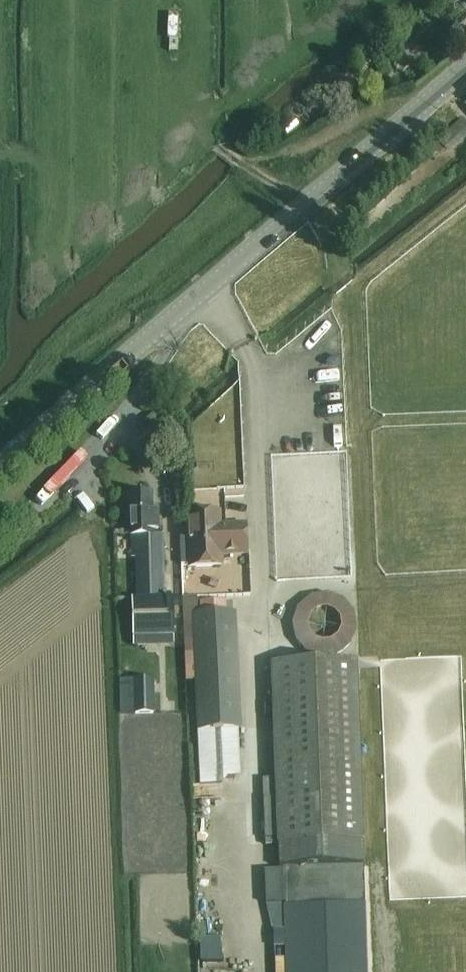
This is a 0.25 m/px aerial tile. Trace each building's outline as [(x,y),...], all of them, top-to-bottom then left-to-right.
[(457,27),(465,38),(465,19),(457,27)] [(334,82),(333,87),(336,92),(342,93),(348,90),(349,84),(345,79),(339,78),(334,82)] [(440,145),(444,150),(465,130),(465,123),(461,117),(436,140),(440,145)] [(136,599),(132,599),(133,636),(173,635),(172,598),(164,598),(161,512),(151,512),(151,494),(129,495),(130,535),(135,535),(136,599)] [(187,514),(179,514),(179,522),(181,564),(189,564),(189,566),(219,565),(219,554),(244,553),(243,525),(218,526),(217,513),(187,514)] [(201,614),(191,614),(195,679),(197,729),(200,785),(221,784),(226,777),(239,776),(237,727),(231,612),(226,612),(225,601),(200,602),(201,614)] [(270,663),(276,796),(262,797),(264,839),(277,838),(278,844),(364,841),(356,660),(270,663)] [(119,679),(120,713),(154,712),(153,677),(119,679)] [(360,865),(284,867),(285,905),(366,903),(365,865),(360,865)] [(286,947),(286,971),(368,971),(366,903),(285,905),(285,930),(273,930),(273,947),(286,947)] [(219,937),(199,937),(200,962),(220,962),(219,937)]
